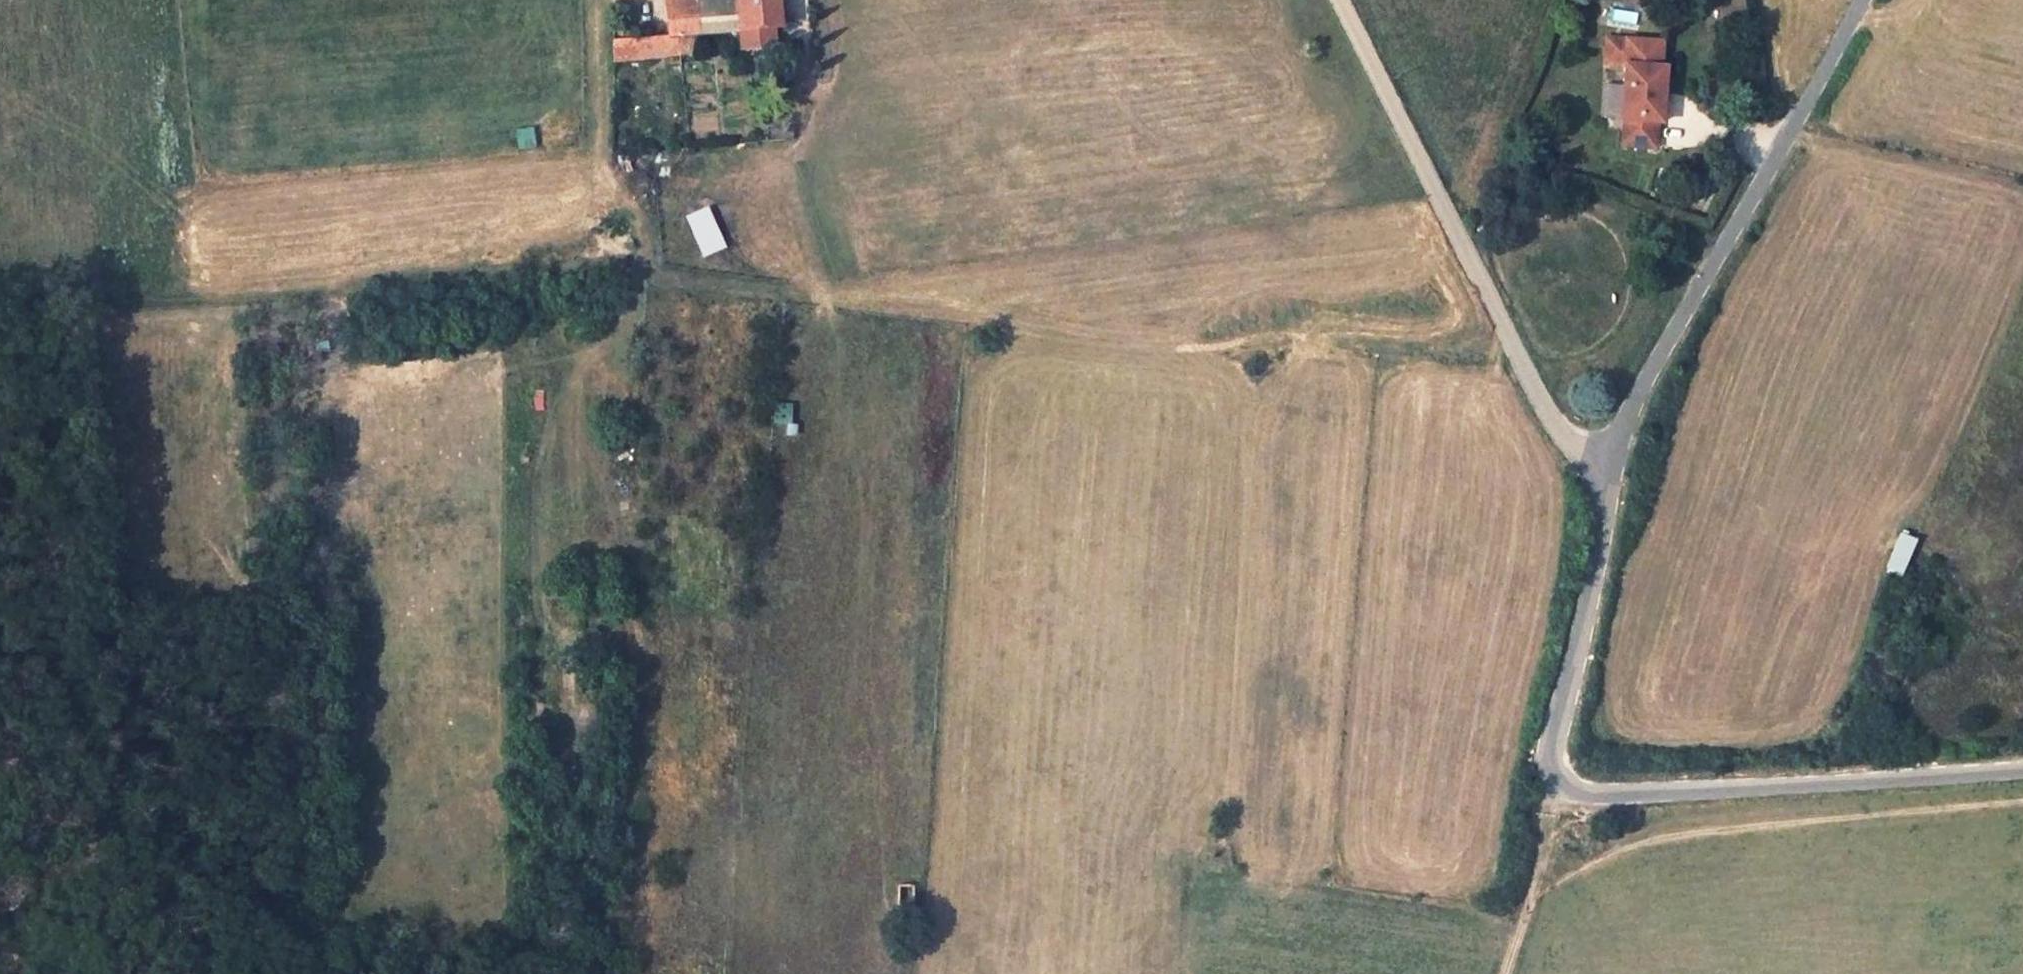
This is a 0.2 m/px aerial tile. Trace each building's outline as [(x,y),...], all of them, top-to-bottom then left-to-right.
[(700,53),(699,34),(779,28),(777,0),(667,0),(669,35),(613,40),(613,60),(700,53)] [(1654,36),(1599,37),(1599,62),(1619,61),(1618,115),(1623,115),(1622,141),(1655,141),(1655,115),(1658,114),(1658,61),(1654,61),(1654,36)] [(697,257),(722,247),(704,204),(679,215),(697,257)] [(1894,533),(1884,567),(1898,571),(1908,537),(1894,533)] [(915,905),(916,886),(898,884),(897,903),(915,905)]
